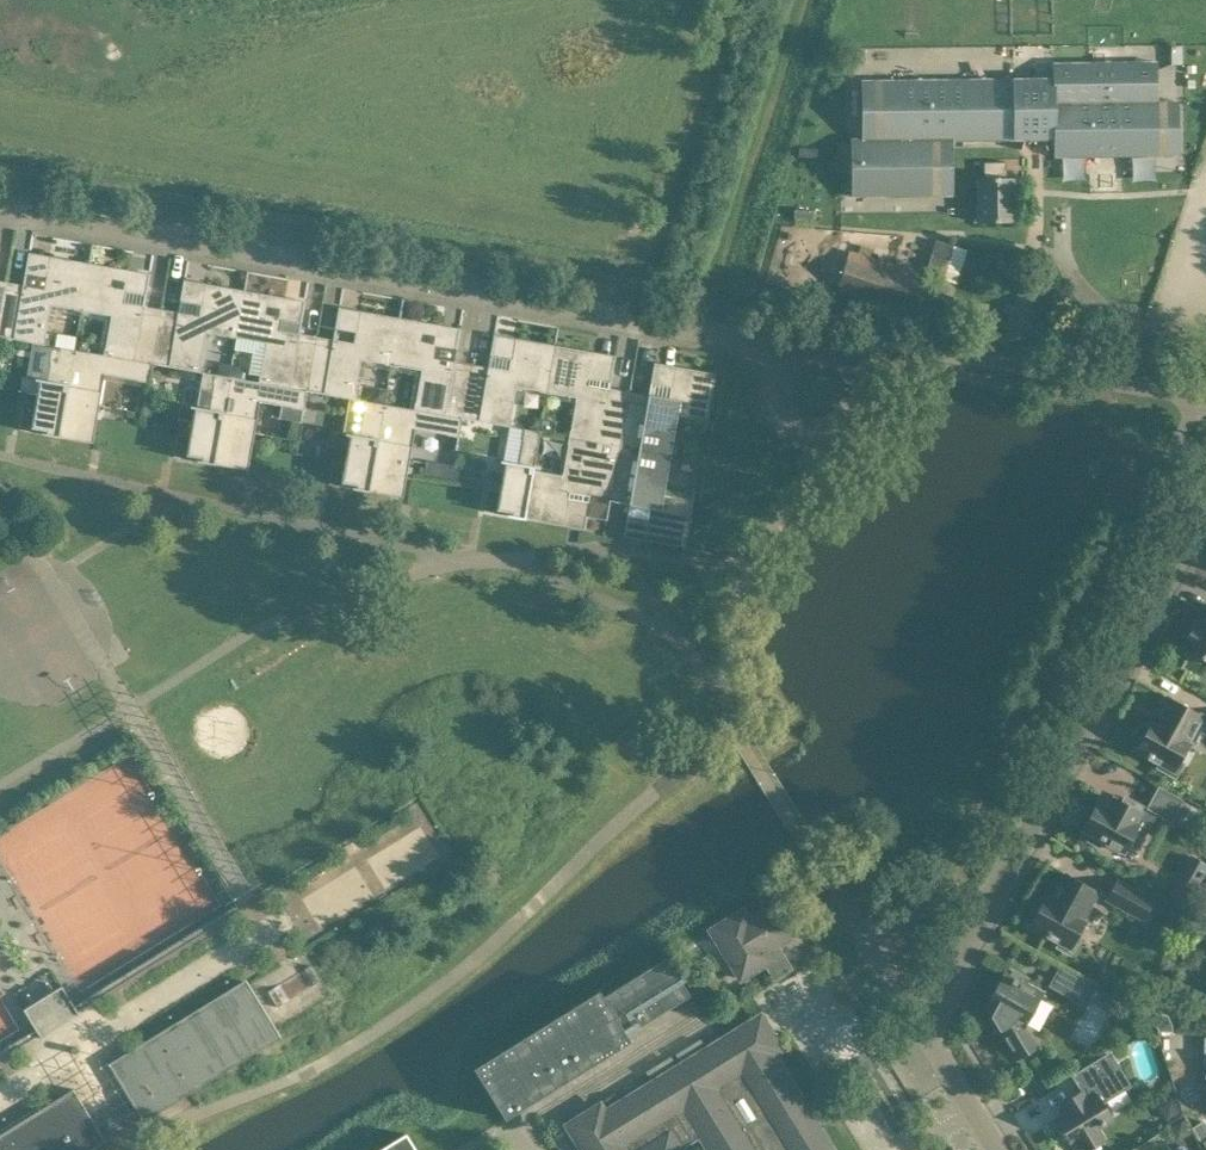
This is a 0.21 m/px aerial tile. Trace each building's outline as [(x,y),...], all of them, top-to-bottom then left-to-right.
[(931,187),(930,140),(1054,138),(1054,149),(1094,148),(1094,156),(1119,155),(1119,148),(1159,148),(1158,69),(1118,69),(1118,62),(1093,62),(1093,69),(1053,70),(1053,78),(884,80),(885,138),(851,138),(852,196),(867,195),(867,188),(931,187)] [(985,178),(979,178),(979,221),(1014,221),(1014,177),(1008,177),(1008,161),(985,162),(985,178)] [(938,240),(927,274),(944,279),(954,245),(938,240)] [(925,275),(849,250),(837,289),(912,315),(925,275)] [(24,284),(15,339),(45,344),(52,305),(81,310),(89,267),(49,260),(45,278),(27,274),(25,274),(23,284),(24,284)] [(129,274),(89,267),(81,310),(111,316),(104,354),(104,355),(134,360),(144,305),(145,306),(147,295),(145,295),(143,305),(125,302),(129,274)] [(23,284),(7,281),(0,318),(0,336),(15,339),(24,284),(23,284)] [(237,338),(244,294),(204,287),(201,304),(199,315),(180,311),(182,302),(180,301),(178,311),(179,312),(170,366),(200,372),(207,333),(237,338)] [(285,301),(244,294),(237,338),(266,343),(259,381),(259,382),(289,388),(299,333),(300,333),(302,323),(300,323),(298,332),(280,329),(285,301)] [(152,363),(162,308),(145,306),(144,305),(134,360),(152,363)] [(179,312),(178,311),(162,308),(152,363),(170,366),(179,312)] [(362,360),(392,365),(399,322),(359,314),(356,331),(354,342),(335,339),(337,329),(335,329),(333,339),(334,339),(325,394),(356,399),(362,360)] [(440,329),(399,322),(392,365),(421,370),(414,409),(445,415),(454,360),(455,360),(457,350),(455,350),(453,359),(435,356),(440,329)] [(307,390),(317,336),(300,333),(299,333),(289,388),(307,390)] [(334,339),(333,339),(317,336),(307,390),(307,391),(325,394),(334,339)] [(547,392),(554,349),(514,342),(511,359),(509,369),(491,366),(492,356),(490,356),(488,366),(489,366),(480,421),(511,426),(512,420),(518,387),(547,392)] [(60,432),(74,349),(60,346),(57,362),(50,361),(47,379),(36,378),(36,379),(40,380),(37,394),(31,427),(46,430),(60,432)] [(93,442),(100,406),(105,374),(147,382),(145,394),(147,395),(152,363),(134,360),(104,355),(104,354),(74,349),(60,432),(92,438),(91,442),(93,442)] [(601,442),(610,387),(612,377),(610,377),(611,370),(593,367),(595,356),(554,349),(547,392),(576,397),(569,436),(601,442)] [(462,418),(472,363),(455,360),(454,360),(445,415),(462,418)] [(489,366),(488,366),(472,363),(462,418),(480,421),(489,366)] [(707,428),(716,372),(714,372),(713,377),(674,370),(671,387),(669,398),(651,394),(653,385),(651,384),(649,394),(639,449),(671,454),(678,415),(706,420),(705,428),(707,428)] [(181,418),(178,434),(190,436),(187,455),(202,457),(215,460),(230,376),(201,371),(195,407),(183,405),(181,418)] [(248,469),(255,432),(260,402),(281,405),(279,418),(300,422),(302,422),(307,391),(307,390),(289,388),(259,382),(259,381),(230,376),(215,460),(247,465),(246,469),(248,469)] [(610,500),(630,391),(610,387),(601,442),(569,436),(562,475),(534,470),(533,470),(525,514),(526,514),(566,521),(567,511),(586,514),(584,524),(583,528),(585,529),(588,515),(607,518),(610,500)] [(664,493),(671,454),(639,449),(649,394),(630,391),(610,500),(630,503),(628,513),(630,513),(632,504),(650,507),(648,518),(645,534),(684,542),(684,546),(686,546),(695,491),(694,490),(693,498),(664,493)] [(370,487),(385,404),(371,401),(365,400),(359,434),(346,432),(346,434),(350,435),(347,449),(342,482),(357,485),(370,487)] [(403,497),(410,460),(415,429),(458,436),(455,449),(457,449),(462,418),(445,415),(414,409),(385,404),(370,487),(402,493),(401,496),(403,497)] [(533,470),(534,470),(541,431),(525,428),(519,463),(502,460),(501,461),(505,462),(502,477),(497,509),(511,512),(525,514),(533,470)] [(1198,623),(1195,621),(1182,643),(1186,645),(1184,648),(1186,649),(1184,653),(1199,661),(1201,657),(1205,660),(1205,609),(1198,623)] [(1201,713),(1190,707),(1169,696),(1153,725),(1150,723),(1148,726),(1143,725),(1138,727),(1136,732),(1137,737),(1140,741),(1136,748),(1161,762),(1158,767),(1175,776),(1183,763),(1180,761),(1189,744),(1185,742),(1201,713)] [(1185,805),(1179,802),(1180,800),(1159,788),(1149,807),(1170,818),(1171,815),(1177,819),(1185,805)] [(1140,809),(1142,806),(1126,797),(1123,801),(1115,796),(1111,803),(1099,796),(1092,810),(1088,808),(1080,823),(1084,825),(1082,828),(1085,829),(1082,835),(1098,844),(1101,838),(1124,851),(1133,835),(1142,840),(1155,817),(1140,809)] [(1097,889),(1088,884),(1067,873),(1050,903),(1043,899),(1030,924),(1050,935),(1061,941),(1058,946),(1072,953),(1079,940),(1076,938),(1085,922),(1081,920),(1097,889)] [(1117,879),(1106,898),(1143,918),(1154,899),(1117,879)] [(743,910),(711,930),(742,978),(772,959),(775,963),(769,967),(775,977),(791,967),(777,944),(791,936),(771,904),(748,919),(743,910)] [(633,1040),(629,1033),(691,994),(667,956),(606,994),(602,988),(502,1050),(475,1066),(506,1116),(507,1117),(533,1101),(633,1040)] [(314,966),(283,980),(289,993),(320,980),(314,966)] [(1032,1037),(1025,1025),(1043,992),(1027,984),(1029,980),(1006,968),(986,1004),(996,1009),(993,1015),(1019,1058),(1036,1047),(1030,1038),(1032,1037)] [(1060,968),(1051,985),(1085,1003),(1094,986),(1060,968)] [(135,1106),(142,1118),(148,1114),(187,1090),(188,1089),(190,1089),(280,1033),(276,1027),(250,985),(249,984),(248,982),(248,981),(127,1056),(125,1053),(117,1040),(48,1082),(47,1082),(57,1098),(0,1133),(0,1149),(90,1149),(106,1140),(105,1138),(99,1128),(107,1123),(111,1129),(130,1117),(126,1111),(135,1106)] [(48,1082),(117,1040),(109,1027),(90,996),(75,1005),(68,994),(29,1018),(36,1029),(21,1039),(40,1069),(48,1082)] [(774,1052),(782,1048),(772,1033),(724,1064),(712,1045),(605,1111),(600,1104),(567,1124),(583,1149),(683,1149),(679,1143),(698,1131),(710,1149),(834,1149),(774,1052)] [(1095,1062),(1074,1075),(1083,1088),(1063,1101),(1069,1111),(1057,1119),(1069,1139),(1073,1136),(1081,1149),(1088,1149),(1104,1140),(1096,1127),(1113,1117),(1103,1101),(1129,1085),(1110,1053),(1095,1062)] [(406,1134),(380,1149),(416,1149),(406,1134)] [(1159,1134),(1133,1149),(1169,1149),(1159,1134)]
